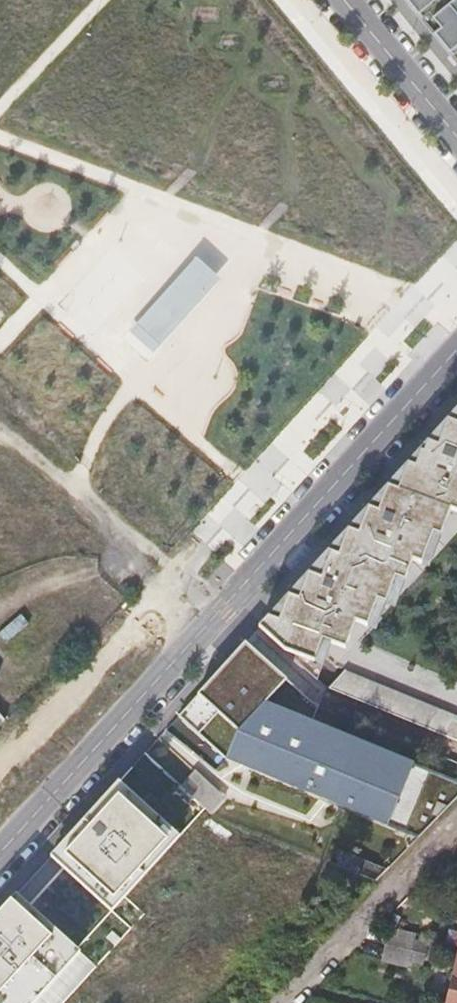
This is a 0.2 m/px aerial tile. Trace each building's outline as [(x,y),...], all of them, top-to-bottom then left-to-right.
[(456,58),(456,0),(409,0),(456,58)] [(193,256),(137,323),(161,343),(218,277),(193,256)] [(435,433),(259,627),(285,651),(316,661),(322,640),(328,643),(346,649),(356,622),(368,627),(378,601),(386,604),(389,605),(398,579),(406,558),(421,563),(432,535),(439,538),(450,510),(456,513),(456,409),(435,433)] [(432,535),(421,563),(429,566),(439,538),(432,535)] [(406,582),(398,579),(389,605),(396,608),(406,582)] [(378,601),(368,627),(376,629),(386,604),(378,601)] [(322,640),(316,661),(322,663),(328,643),(322,640)] [(417,839),(456,797),(456,782),(312,722),(319,706),(312,703),(245,642),(178,716),(228,761),(259,774),(259,772),(290,785),(290,786),(417,839)] [(345,670),(329,688),(363,702),(372,681),(345,670)] [(372,681),(363,702),(446,736),(452,723),(455,715),(372,681)] [(446,736),(456,741),(456,725),(452,723),(446,736)] [(196,769),(180,786),(211,814),(226,797),(196,769)] [(73,845),(57,863),(99,901),(112,887),(124,898),(166,851),(154,841),(167,826),(118,782),(66,839),(73,845)] [(167,826),(154,841),(166,851),(179,837),(167,826)] [(66,839),(50,857),(57,863),(73,845),(66,839)] [(112,887),(99,901),(111,912),(124,898),(112,887)] [(17,894),(11,901),(32,920),(38,913),(17,894)] [(0,913),(0,1002),(28,1002),(26,1001),(50,976),(55,980),(69,964),(57,954),(69,941),(38,913),(32,920),(11,901),(0,913)] [(413,937),(387,931),(383,945),(422,954),(424,945),(411,942),(413,937)] [(69,941),(57,954),(69,964),(80,952),(69,941)] [(422,954),(383,945),(379,963),(405,969),(407,962),(419,965),(422,954)] [(453,960),(443,1002),(456,1002),(456,961),(453,960)] [(28,1002),(34,1002),(55,980),(50,976),(26,1001),(28,1002)]
